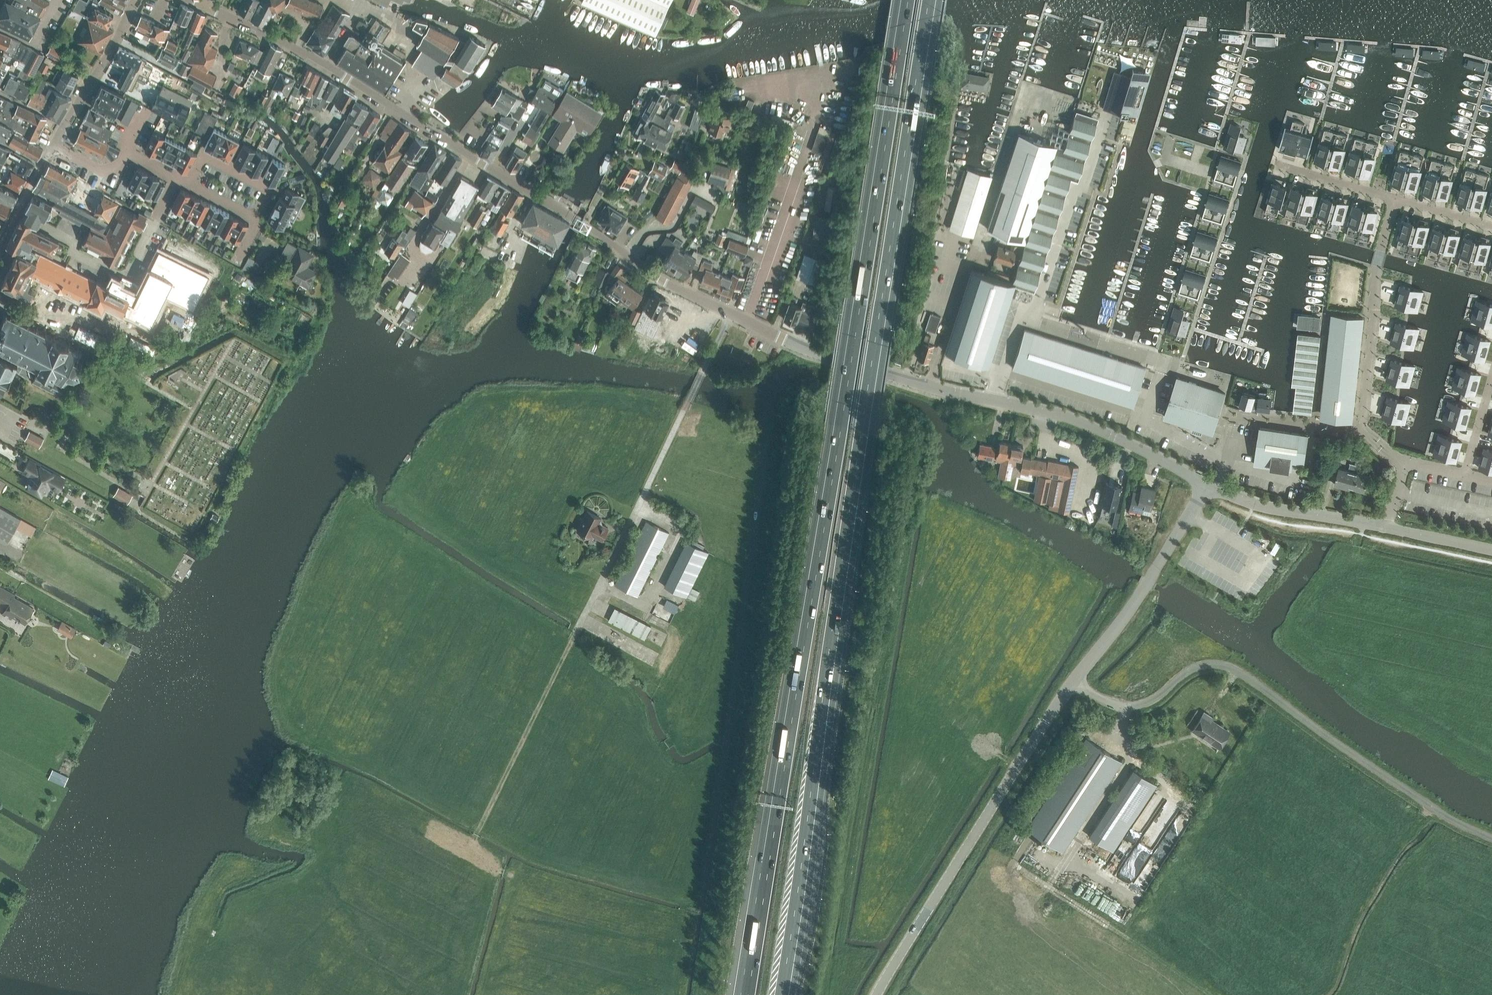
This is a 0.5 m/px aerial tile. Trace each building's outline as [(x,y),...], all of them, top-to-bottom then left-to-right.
[(0,13),(0,24),(30,38),(41,16),(42,16),(50,1),(48,0),(6,0),(0,13)] [(77,12),(83,0),(78,0),(73,10),(77,12)] [(81,14),(85,16),(91,4),(92,2),(93,0),(88,0),(81,14)] [(99,2),(121,14),(126,3),(127,0),(93,0),(92,2),(97,5),(99,2)] [(243,2),(239,10),(250,16),(259,0),(239,0),(243,2)] [(251,19),(265,26),(273,11),(281,15),(284,8),(283,8),(287,0),(261,0),(251,19)] [(317,19),(323,6),(310,0),(291,0),(288,6),(317,19)] [(582,2),(655,34),(671,0),(583,0),(582,2)] [(700,0),(691,0),(687,9),(693,13),(700,0)] [(92,2),(91,4),(86,15),(108,26),(113,15),(96,6),(97,5),(92,2)] [(181,4),(179,9),(170,29),(170,30),(176,33),(181,21),(188,24),(194,9),(181,4)] [(320,27),(334,36),(337,36),(350,14),(333,4),(320,27)] [(207,15),(196,10),(182,44),(188,46),(194,33),(198,35),(201,30),(207,15)] [(665,11),(662,20),(666,22),(670,13),(665,11)] [(170,29),(141,16),(136,26),(151,34),(149,38),(162,45),(170,29)] [(88,18),(76,42),(101,55),(114,31),(88,18)] [(384,94),(406,60),(388,48),(381,44),(391,28),(376,19),(362,41),(353,36),(349,35),(344,45),(347,47),(336,63),(384,94)] [(356,25),(364,30),(367,24),(359,19),(356,25)] [(412,25),(422,31),(428,21),(416,19),(412,25)] [(433,79),(437,73),(458,39),(459,38),(430,24),(417,44),(416,46),(422,49),(411,65),(421,71),(433,79)] [(330,45),(333,41),(333,40),(334,38),(317,27),(307,42),(306,43),(314,47),(313,49),(323,55),(329,45),(330,45)] [(187,75),(204,84),(211,87),(217,76),(207,71),(218,50),(211,46),(217,33),(205,28),(193,52),(187,63),(192,65),(191,66),(187,74),(187,75)] [(403,37),(416,45),(421,36),(412,30),(409,35),(406,33),(403,37)] [(10,50),(8,53),(15,56),(23,60),(27,62),(33,48),(21,43),(21,42),(0,32),(0,46),(10,50)] [(458,39),(437,73),(441,75),(440,76),(454,84),(463,77),(468,75),(467,71),(469,68),(470,69),(485,45),(470,35),(465,43),(458,39)] [(165,47),(175,52),(178,45),(168,40),(165,47)] [(259,64),(265,51),(240,40),(235,52),(259,64)] [(271,73),(282,50),(283,49),(275,45),(270,42),(265,51),(259,64),(255,74),(263,78),(267,71),(271,73)] [(66,53),(52,45),(47,54),(61,62),(66,53)] [(145,63),(147,59),(119,47),(113,59),(127,65),(119,83),(129,88),(137,71),(149,76),(154,66),(145,63)] [(27,62),(23,69),(34,75),(44,57),(45,55),(33,48),(27,62)] [(159,55),(157,59),(173,68),(175,65),(179,67),(182,61),(183,59),(180,57),(163,48),(159,55)] [(183,59),(182,61),(191,66),(192,65),(187,63),(193,52),(188,50),(183,59)] [(179,67),(178,68),(178,69),(187,74),(191,66),(182,61),(179,67)] [(307,64),(299,79),(302,81),(302,82),(306,84),(313,68),(307,64)] [(59,69),(56,73),(75,84),(79,76),(66,68),(64,72),(59,69)] [(313,68),(306,84),(303,89),(301,94),(309,98),(321,73),(313,68)] [(14,93),(25,71),(21,69),(18,76),(9,72),(2,87),(14,93)] [(1114,72),(1104,107),(1119,112),(1119,114),(1127,116),(1128,111),(1136,114),(1148,74),(1132,69),(1130,77),(1114,72)] [(30,74),(25,71),(14,93),(26,99),(34,84),(26,80),(30,74)] [(273,88),(271,91),(277,94),(278,90),(287,95),(295,79),(280,72),(278,76),(272,87),(273,88)] [(70,92),(75,84),(56,73),(54,77),(59,80),(56,84),(70,92)] [(321,73),(309,98),(307,103),(312,105),(314,101),(318,103),(330,79),(321,73)] [(961,73),(959,85),(960,85),(960,87),(986,92),(986,90),(988,78),(961,73)] [(42,78),(36,91),(35,90),(34,91),(41,95),(42,92),(47,81),(42,78)] [(339,85),(330,79),(318,103),(316,107),(321,110),(322,106),(327,96),(332,99),(339,85)] [(194,80),(191,86),(200,91),(203,84),(194,80)] [(230,93),(237,97),(243,86),(235,82),(230,93)] [(114,117),(125,96),(102,84),(91,105),(114,117)] [(295,85),(292,92),(300,95),(303,89),(299,87),(295,85)] [(539,130),(563,90),(559,88),(553,85),(549,92),(539,87),(530,102),(535,106),(537,103),(542,106),(531,125),(539,130)] [(34,91),(28,104),(60,119),(72,99),(50,88),(47,95),(42,92),(41,95),(34,91)] [(343,115),(345,116),(357,95),(345,88),(336,103),(335,103),(330,112),(342,118),(343,115)] [(502,88),(492,105),(504,112),(506,113),(508,110),(512,113),(513,116),(515,118),(519,120),(528,103),(522,100),(502,88)] [(561,122),(550,142),(562,150),(575,128),(588,135),(602,111),(575,94),(573,97),(572,100),(565,96),(568,91),(567,90),(553,114),(553,115),(554,113),(565,119),(562,123),(561,122)] [(650,101),(633,134),(642,138),(654,114),(656,111),(658,106),(665,95),(658,91),(652,102),(650,101)] [(262,106),(267,96),(262,94),(258,103),(262,106)] [(180,106),(158,95),(152,107),(182,122),(189,109),(181,104),(180,106)] [(270,105),(274,97),(269,95),(266,103),(270,105)] [(368,107),(355,99),(325,154),(334,160),(368,107)] [(750,112),(754,101),(748,99),(744,109),(750,112)] [(658,125),(650,143),(664,150),(672,132),(671,131),(674,125),(669,123),(672,116),(678,119),(685,105),(676,101),(673,109),(670,114),(670,115),(667,113),(664,118),(660,126),(658,125)] [(0,115),(0,120),(12,126),(26,133),(25,135),(33,139),(36,140),(47,118),(18,104),(13,115),(3,110),(0,115)] [(369,108),(357,126),(346,145),(354,150),(357,144),(354,142),(359,135),(366,139),(381,115),(369,108)] [(89,109),(83,121),(93,126),(89,134),(107,142),(107,141),(113,130),(110,128),(101,124),(105,117),(89,109)] [(699,123),(700,123),(710,126),(708,130),(721,134),(722,128),(728,130),(732,118),(720,114),(718,120),(709,117),(710,113),(703,111),(699,123)] [(205,112),(196,131),(201,133),(211,115),(205,112)] [(297,125),(302,127),(307,116),(302,114),(297,125)] [(654,114),(642,138),(650,143),(658,125),(660,126),(664,118),(654,114)] [(749,114),(746,121),(754,125),(757,119),(749,114)] [(1056,147),(1012,282),(1015,283),(1015,285),(1031,290),(1068,175),(1075,178),(1094,120),(1075,114),(1063,149),(1057,147),(1056,147)] [(211,115),(201,133),(207,136),(217,118),(211,115)] [(249,126),(254,117),(250,115),(245,124),(249,126)] [(498,121),(499,122),(509,128),(515,118),(513,116),(512,116),(502,115),(498,121)] [(258,119),(254,117),(249,126),(253,128),(258,119)] [(397,150),(411,130),(391,117),(382,132),(383,133),(381,136),(388,141),(374,162),(390,173),(404,153),(397,150)] [(6,139),(7,137),(12,126),(0,120),(0,136),(6,139)] [(1306,157),(1307,157),(1313,137),(1301,134),(1304,123),(1293,120),(1290,131),(1284,129),(1278,149),(1279,149),(1306,156),(1306,157)] [(321,125),(316,122),(309,133),(314,136),(321,125)] [(1232,123),(1224,147),(1233,150),(1233,149),(1241,151),(1246,137),(1238,135),(1240,126),(1232,123)] [(7,137),(11,139),(8,144),(37,160),(43,150),(31,143),(33,139),(25,135),(26,133),(12,126),(7,137)] [(255,129),(253,128),(252,127),(250,127),(246,134),(252,137),(255,129)] [(227,135),(214,128),(204,148),(217,154),(227,135)] [(1327,160),(1329,161),(1337,131),(1325,128),(1317,158),(1326,160),(1325,163),(1327,163),(1327,160)] [(81,130),(74,144),(102,158),(104,152),(111,160),(117,156),(120,150),(116,148),(107,143),(81,130)] [(227,135),(217,154),(229,160),(239,141),(238,140),(240,135),(229,130),(227,135)] [(145,149),(156,155),(165,137),(154,131),(145,149)] [(1349,135),(1337,131),(1329,161),(1330,161),(1329,164),(1330,164),(1331,162),(1340,164),(1349,135)] [(317,141),(325,146),(330,136),(323,132),(317,141)] [(482,148),(479,154),(479,155),(491,161),(493,158),(499,146),(503,140),(490,133),(489,135),(484,143),(482,146),(481,147),(482,148)] [(1056,147),(1018,134),(987,229),(1024,241),(1056,147)] [(383,187),(382,188),(386,191),(390,185),(398,190),(415,165),(410,161),(414,155),(419,158),(428,144),(416,136),(386,182),(383,187)] [(166,160),(176,142),(165,137),(156,155),(166,160)] [(274,137),(267,150),(273,153),(274,150),(279,141),(279,140),(274,137)] [(1359,170),(1362,160),(1368,140),(1356,137),(1348,166),(1357,169),(1356,171),(1358,172),(1358,169),(1359,170)] [(1368,140),(1362,160),(1359,170),(1360,170),(1360,172),(1361,173),(1362,170),(1371,173),(1379,143),(1368,140)] [(274,150),(278,152),(282,143),(279,141),(274,150)] [(166,160),(177,166),(186,148),(176,142),(166,160)] [(233,163),(246,169),(256,149),(243,143),(233,163)] [(430,176),(447,150),(435,143),(410,183),(419,189),(418,191),(416,190),(405,206),(423,217),(433,200),(424,195),(428,190),(435,179),(430,176)] [(4,163),(8,156),(11,150),(0,145),(0,161),(4,163)] [(197,154),(186,148),(177,166),(188,171),(197,154)] [(268,156),(256,149),(246,169),(258,175),(268,156)] [(678,149),(675,156),(686,161),(689,154),(678,149)] [(11,150),(8,156),(19,162),(22,157),(23,157),(11,150)] [(513,151),(505,165),(507,166),(507,167),(510,169),(511,169),(516,171),(527,152),(522,150),(519,155),(513,151)] [(1406,184),(1415,186),(1424,157),(1401,150),(1392,180),(1401,183),(1401,185),(1402,185),(1403,183),(1405,184),(1404,186),(1405,186),(1406,184)] [(462,159),(451,153),(436,177),(447,184),(462,159)] [(1221,158),(1219,163),(1218,165),(1218,167),(1217,169),(1214,178),(1223,181),(1224,181),(1231,158),(1221,155),(1221,158)] [(339,156),(333,165),(339,169),(345,160),(339,156)] [(18,171),(18,172),(28,177),(35,164),(25,158),(23,157),(22,157),(19,162),(22,164),(18,171)] [(263,178),(275,184),(286,165),(273,158),(263,178)] [(1238,171),(1239,169),(1240,164),(1241,161),(1231,158),(1224,181),(1225,181),(1234,184),(1237,175),(1237,173),(1238,171)] [(679,172),(655,216),(670,224),(695,176),(691,174),(693,170),(687,166),(674,159),(670,167),(679,172)] [(1437,193),(1446,195),(1455,166),(1432,159),(1423,189),(1432,191),(1432,194),(1433,194),(1434,192),(1436,192),(1435,195),(1436,195),(1437,193)] [(648,174),(661,180),(667,167),(655,161),(650,171),(648,174)] [(639,174),(637,177),(642,180),(646,172),(640,169),(639,170),(626,163),(616,180),(620,183),(617,189),(622,192),(625,186),(629,188),(637,173),(639,174)] [(713,163),(708,181),(714,182),(720,184),(726,186),(731,168),(713,163)] [(42,174),(34,186),(35,187),(37,188),(56,198),(63,202),(65,199),(70,189),(74,182),(77,177),(63,170),(62,172),(49,164),(45,173),(44,175),(42,174)] [(138,194),(140,191),(149,173),(137,167),(127,188),(138,194)] [(375,189),(383,177),(371,169),(363,181),(375,189)] [(1472,202),(1481,205),(1489,175),(1466,169),(1458,198),(1467,201),(1466,203),(1467,204),(1468,201),(1470,202),(1470,204),(1471,205),(1472,202)] [(20,190),(27,178),(12,170),(5,182),(20,190)] [(973,235),(974,235),(979,219),(992,178),(967,170),(949,228),(957,230),(964,233),(973,235)] [(149,173),(140,191),(158,200),(165,186),(158,182),(160,178),(149,173)] [(306,179),(304,173),(296,176),(298,181),(306,179)] [(641,190),(649,175),(646,173),(638,188),(641,190)] [(433,223),(453,236),(463,221),(461,220),(474,197),(472,196),(479,186),(461,175),(442,208),(433,223)] [(478,192),(491,199),(501,182),(488,175),(478,192)] [(1274,181),(1266,211),(1278,214),(1286,184),(1274,181)] [(491,199),(488,204),(493,206),(491,209),(496,212),(501,204),(505,197),(506,198),(511,188),(501,182),(491,199)] [(714,182),(712,187),(719,189),(724,190),(724,191),(726,186),(720,184),(714,182)] [(13,206),(19,194),(1,185),(0,186),(0,199),(13,206)] [(1296,219),(1305,190),(1304,190),(1305,187),(1303,187),(1303,189),(1293,186),(1285,216),(1296,219)] [(828,187),(824,209),(835,211),(838,188),(828,187)] [(284,227),(295,205),(300,208),(305,197),(287,188),(282,197),(280,196),(276,204),(275,204),(272,211),(268,219),(284,227)] [(351,192),(344,188),(336,203),(343,207),(351,192)] [(646,193),(642,191),(637,188),(632,197),(638,200),(641,202),(646,193)] [(1306,190),(1305,190),(1296,219),(1308,223),(1317,193),(1307,190),(1308,188),(1307,188),(1306,190)] [(191,194),(181,189),(170,210),(180,215),(182,212),(191,194)] [(502,211),(493,229),(501,234),(508,222),(504,219),(507,214),(504,212),(505,210),(512,215),(523,196),(512,189),(507,199),(505,198),(505,197),(501,204),(503,206),(501,210),(502,211)] [(428,190),(424,195),(433,200),(435,202),(439,196),(428,190)] [(1207,200),(1207,202),(1206,204),(1205,206),(1202,216),(1211,218),(1212,219),(1219,196),(1210,193),(1209,196),(1207,200)] [(43,220),(44,220),(47,216),(48,217),(50,216),(52,212),(52,210),(50,209),(52,205),(34,195),(34,194),(33,194),(25,210),(26,211),(27,211),(42,219),(42,220),(43,220)] [(93,212),(109,220),(119,202),(103,194),(93,212)] [(182,212),(192,217),(201,199),(191,194),(182,212)] [(697,203),(700,198),(695,195),(692,201),(697,203)] [(1327,228),(1336,199),(1335,198),(1335,196),(1334,196),(1334,198),(1324,195),(1316,225),(1327,228)] [(1225,210),(1226,208),(1227,206),(1228,202),(1229,199),(1219,196),(1212,219),(1213,219),(1222,222),(1225,212),(1225,210)] [(1337,199),(1336,199),(1327,228),(1339,232),(1347,202),(1338,199),(1339,197),(1338,197),(1337,199)] [(56,198),(53,205),(76,217),(92,226),(103,232),(108,222),(65,199),(63,202),(56,198)] [(192,217),(201,222),(210,204),(201,199),(192,217)] [(6,219),(12,207),(0,200),(0,216),(6,219)] [(569,223),(533,202),(521,223),(557,243),(569,223)] [(710,203),(707,209),(712,212),(715,206),(710,203)] [(220,209),(210,204),(201,222),(211,227),(220,209)] [(1358,237),(1362,224),(1367,208),(1366,207),(1366,205),(1365,204),(1364,207),(1355,204),(1347,234),(1358,237)] [(92,226),(88,233),(81,247),(82,248),(84,243),(105,254),(103,258),(117,265),(136,227),(140,229),(147,215),(144,213),(140,211),(139,214),(122,205),(107,235),(92,226)] [(605,225),(605,226),(606,226),(609,228),(608,228),(609,229),(610,229),(616,232),(616,233),(617,233),(617,232),(627,217),(608,205),(607,207),(605,206),(601,212),(603,213),(598,220),(598,221),(598,222),(599,222),(605,225)] [(1367,208),(1362,224),(1358,237),(1370,240),(1378,211),(1369,208),(1370,206),(1368,205),(1368,208),(1367,208)] [(471,223),(476,226),(477,227),(486,211),(480,208),(471,223)] [(211,227),(221,232),(230,214),(220,209),(211,227)] [(341,217),(343,212),(338,209),(335,214),(341,217)] [(393,210),(375,236),(382,241),(399,214),(393,210)] [(221,232),(230,237),(239,219),(230,214),(221,232)] [(59,241),(38,231),(30,227),(32,223),(39,226),(40,225),(39,225),(23,218),(23,217),(22,218),(21,217),(8,244),(18,250),(22,243),(35,249),(36,245),(53,253),(59,241)] [(817,218),(814,226),(814,227),(813,238),(829,239),(830,228),(824,228),(824,220),(817,218)] [(249,223),(239,219),(230,237),(240,241),(249,223)] [(1413,221),(1404,219),(1396,248),(1419,255),(1427,225),(1418,223),(1419,220),(1418,220),(1417,222),(1415,222),(1415,219),(1414,219),(1413,221)] [(421,238),(422,239),(420,244),(422,249),(426,251),(431,250),(435,247),(436,247),(440,240),(448,245),(453,236),(433,223),(431,222),(421,238)] [(393,238),(385,250),(395,257),(397,253),(400,255),(401,253),(410,239),(416,230),(410,227),(407,232),(402,229),(399,234),(402,236),(399,242),(396,240),(393,238)] [(752,242),(757,244),(762,229),(757,227),(752,242)] [(1444,230),(1435,228),(1427,257),(1450,264),(1458,234),(1449,231),(1449,229),(1448,229),(1448,231),(1445,230),(1446,228),(1445,228),(1444,230)] [(1197,233),(1195,238),(1195,240),(1194,242),(1194,244),(1191,254),(1199,256),(1200,257),(1207,234),(1198,231),(1197,233)] [(715,243),(722,245),(725,236),(718,233),(715,243)] [(1207,234),(1200,257),(1201,257),(1210,260),(1213,250),(1214,248),(1214,246),(1215,244),(1216,239),(1217,237),(1207,234)] [(661,264),(673,272),(674,270),(682,257),(681,257),(685,250),(679,247),(683,241),(684,239),(679,235),(677,238),(676,237),(674,241),(667,237),(659,249),(667,254),(661,264)] [(1475,239),(1466,236),(1457,266),(1480,272),(1489,243),(1480,240),(1480,238),(1479,237),(1478,240),(1476,239),(1477,237),(1476,237),(1475,239)] [(745,256),(748,246),(729,239),(725,250),(730,252),(730,251),(745,256)] [(584,271),(596,247),(588,244),(580,240),(576,249),(574,248),(572,253),(574,254),(563,275),(579,282),(584,271)] [(345,241),(340,247),(339,248),(341,253),(342,251),(349,244),(345,241)] [(288,242),(280,258),(289,263),(285,270),(288,272),(309,283),(310,281),(312,281),(314,277),(313,276),(314,274),(304,268),(311,256),(312,253),(298,246),(297,247),(288,242)] [(2,283),(16,290),(16,289),(25,294),(28,295),(30,296),(33,289),(27,286),(31,279),(29,278),(31,273),(56,285),(56,286),(63,289),(103,308),(106,302),(123,311),(124,310),(152,323),(166,294),(193,308),(209,275),(160,251),(159,251),(142,286),(132,281),(123,276),(121,281),(114,278),(113,280),(111,279),(110,282),(105,280),(103,284),(71,269),(72,267),(67,265),(66,266),(64,265),(40,254),(41,252),(35,249),(22,243),(18,250),(2,283)] [(998,245),(993,259),(1011,265),(1018,245),(1011,243),(1010,248),(998,245)] [(692,266),(697,268),(703,254),(694,250),(692,254),(685,250),(681,257),(682,257),(674,270),(685,277),(692,266)] [(400,255),(395,262),(403,267),(409,258),(401,253),(400,255)] [(825,260),(820,259),(804,253),(796,277),(817,284),(825,260)] [(743,266),(750,269),(753,258),(746,256),(743,266)] [(249,257),(242,269),(248,272),(254,260),(249,257)] [(716,288),(721,274),(711,270),(713,263),(703,259),(699,270),(705,272),(701,283),(716,288)] [(604,295),(616,303),(620,299),(630,285),(617,276),(623,268),(617,263),(607,277),(614,282),(604,295)] [(594,281),(601,284),(607,271),(600,268),(594,281)] [(1188,294),(1189,294),(1196,271),(1186,268),(1185,271),(1184,276),(1183,278),(1182,280),(1182,282),(1179,291),(1188,294)] [(1012,282),(971,269),(945,351),(989,365),(990,362),(1011,298),(1012,295),(1015,285),(1015,283),(1012,282)] [(1196,271),(1189,294),(1190,295),(1198,297),(1201,288),(1202,286),(1202,284),(1203,282),(1205,277),(1205,275),(1196,271)] [(733,287),(740,289),(744,278),(733,273),(731,278),(721,274),(716,288),(715,292),(729,297),(733,287)] [(641,293),(630,285),(620,299),(631,307),(641,293)] [(1397,295),(1421,302),(1423,292),(1400,285),(1397,295)] [(410,288),(403,302),(410,306),(418,293),(410,288)] [(635,324),(634,326),(641,330),(644,324),(645,322),(656,328),(669,302),(664,300),(666,297),(665,297),(661,295),(660,296),(658,295),(659,294),(654,291),(651,297),(649,296),(641,310),(637,320),(635,324)] [(546,295),(542,293),(538,302),(542,304),(546,295)] [(1418,311),(1421,302),(1397,295),(1395,305),(1418,311)] [(1491,315),(1491,305),(1477,300),(1474,310),(1491,315)] [(812,328),(816,317),(819,308),(803,302),(801,307),(789,302),(783,318),(796,323),(796,322),(812,328)] [(410,307),(406,315),(412,318),(416,311),(410,307)] [(1175,307),(1167,331),(1176,334),(1177,333),(1185,335),(1189,321),(1181,318),(1184,310),(1175,307)] [(641,311),(639,310),(634,308),(628,320),(635,323),(641,311)] [(1474,310),(1471,320),(1491,326),(1491,315),(1474,310)] [(2,395),(16,367),(19,368),(18,371),(33,378),(32,379),(61,393),(70,373),(74,374),(75,376),(76,375),(76,373),(80,372),(81,373),(82,372),(80,371),(82,367),(84,367),(84,366),(83,365),(82,362),(83,361),(83,360),(81,361),(78,358),(82,350),(84,350),(84,348),(81,349),(79,348),(80,346),(79,346),(78,347),(70,343),(71,342),(70,341),(69,343),(65,341),(66,340),(60,336),(59,338),(55,336),(56,335),(55,334),(54,335),(47,332),(47,330),(46,330),(45,331),(38,328),(39,326),(37,325),(37,327),(29,323),(30,322),(20,317),(19,318),(12,315),(13,314),(11,313),(11,314),(8,313),(8,311),(7,311),(6,312),(5,311),(4,312),(6,313),(1,324),(0,324),(0,349),(3,351),(1,355),(0,355),(0,394),(2,395)] [(934,332),(938,316),(929,313),(924,329),(934,332)] [(1363,317),(1362,317),(1333,313),(1322,413),(1352,416),(1363,317)] [(1319,332),(1321,317),(1294,314),(1292,329),(1319,332)] [(1393,332),(1416,339),(1419,329),(1396,323),(1393,332)] [(81,326),(76,336),(92,343),(96,333),(81,326)] [(1141,326),(1138,336),(1156,342),(1159,331),(1141,326)] [(1133,406),(1137,392),(1145,367),(1024,329),(1012,367),(1133,406)] [(1414,348),(1416,339),(1393,332),(1390,342),(1414,348)] [(572,347),(572,348),(575,348),(576,348),(578,342),(581,343),(584,336),(579,334),(576,341),(575,341),(572,347)] [(918,358),(928,361),(933,345),(927,343),(929,335),(925,334),(918,358)] [(1490,341),(1467,334),(1464,344),(1488,350),(1490,341)] [(1320,337),(1298,335),(1291,387),(1296,388),(1293,413),(1311,416),(1320,337)] [(156,347),(131,336),(128,343),(153,354),(156,347)] [(1485,360),(1488,350),(1464,344),(1462,353),(1485,360)] [(1389,369),(1412,376),(1415,366),(1392,360),(1389,369)] [(1455,377),(1478,384),(1481,374),(1458,368),(1455,377)] [(1409,386),(1412,376),(1389,369),(1386,379),(1409,386)] [(1478,384),(1455,377),(1452,387),(1475,394),(1478,384)] [(1213,432),(1225,393),(1177,378),(1165,416),(1213,432)] [(1259,398),(1255,397),(1255,395),(1243,392),(1240,404),(1252,407),(1252,405),(1258,406),(1258,408),(1270,409),(1271,397),(1259,396),(1259,398)] [(1385,407),(1408,413),(1411,404),(1387,397),(1385,407)] [(1471,408),(1448,401),(1445,411),(1458,415),(1469,418),(1471,408)] [(1405,423),(1408,413),(1385,407),(1382,416),(1405,423)] [(1469,418),(1458,415),(1445,411),(1443,421),(1466,427),(1469,418)] [(1260,427),(1254,464),(1290,469),(1292,459),(1304,461),(1308,435),(1260,427)] [(33,443),(39,447),(44,438),(30,430),(25,439),(33,443)] [(1462,442),(1439,435),(1436,445),(1440,446),(1459,451),(1462,442)] [(1004,477),(1011,443),(1000,441),(996,459),(1002,461),(998,476),(1004,477)] [(1011,443),(1004,477),(1010,478),(1013,463),(1019,464),(1023,446),(1011,443)] [(980,444),(977,456),(993,459),(995,447),(980,444)] [(1459,451),(1440,446),(1436,445),(1433,454),(1456,461),(1459,451)] [(1349,485),(1362,489),(1366,475),(1357,473),(1359,465),(1360,466),(1365,450),(1359,448),(1355,464),(1349,485)] [(1484,448),(1481,458),(1491,461),(1491,450),(1484,448)] [(1048,461),(1023,456),(1020,471),(1037,474),(1035,480),(1037,481),(1034,500),(1058,504),(1057,510),(1070,512),(1079,466),(1048,460),(1048,461)] [(1481,458),(1479,467),(1491,471),(1491,461),(1481,458)] [(47,483),(52,486),(53,484),(54,485),(58,478),(57,477),(57,476),(61,478),(62,478),(30,460),(24,471),(33,476),(30,481),(29,481),(28,483),(29,483),(27,486),(41,494),(44,489),(47,483)] [(1336,477),(1335,484),(1348,488),(1349,485),(1355,464),(1350,463),(1348,470),(1339,468),(1339,467),(1329,464),(1326,474),(1336,477)] [(1121,485),(1106,482),(1101,503),(1116,507),(1121,485)] [(118,486),(113,496),(126,504),(131,495),(118,486)] [(1143,506),(1150,508),(1155,489),(1141,486),(1140,492),(1133,490),(1129,508),(1142,511),(1143,506)] [(20,518),(0,507),(0,539),(6,543),(20,518)] [(591,534),(601,539),(607,527),(598,522),(600,517),(586,510),(576,530),(590,537),(591,534)] [(217,521),(220,516),(213,512),(210,517),(217,521)] [(32,535),(37,525),(22,518),(17,527),(32,535)] [(639,594),(654,568),(656,564),(660,556),(661,556),(663,552),(661,551),(670,533),(645,520),(641,529),(614,584),(638,596),(639,594)] [(664,585),(687,597),(709,552),(686,540),(664,585)] [(33,608),(16,598),(13,596),(14,593),(0,585),(0,602),(7,606),(2,613),(11,618),(13,614),(18,617),(18,618),(25,622),(33,608)] [(678,605),(666,599),(663,606),(675,612),(678,605)] [(644,639),(650,625),(614,606),(607,620),(644,639)] [(57,629),(67,634),(71,626),(61,621),(57,629)] [(67,634),(71,637),(75,629),(71,626),(67,634)] [(1212,717),(1204,712),(1193,730),(1219,747),(1229,732),(1210,719),(1212,717)] [(1077,829),(1122,761),(1087,739),(1042,807),(1077,829)] [(1132,766),(1089,834),(1110,847),(1153,780),(1132,766)] [(68,777),(52,769),(48,778),(64,785),(68,777)] [(1116,875),(1142,891),(1177,835),(1171,831),(1172,828),(1168,825),(1179,808),(1166,800),(1135,850),(1122,842),(1109,862),(1120,869),(1116,875)] [(1094,853),(1090,860),(1098,865),(1102,858),(1094,853)] [(1095,890),(1089,902),(1114,914),(1120,902),(1095,890)]
